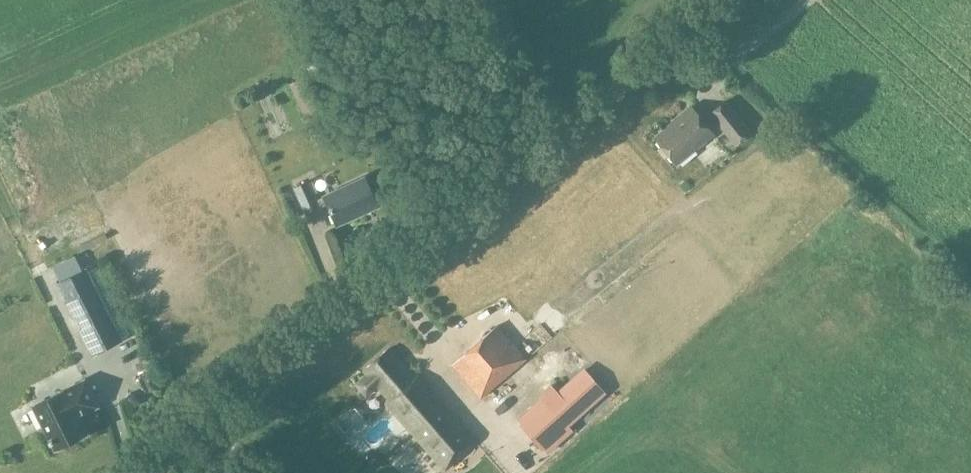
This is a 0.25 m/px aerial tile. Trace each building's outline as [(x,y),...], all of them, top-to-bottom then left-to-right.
[(725,100),(708,113),(734,147),(750,132),(725,100)] [(675,123),(656,138),(676,163),(713,134),(692,107),(674,121),(675,123)] [(365,178),(323,196),(324,197),(316,200),(308,181),(294,187),(307,215),(321,209),(320,208),(327,205),(336,224),(377,206),(365,178)] [(65,301),(73,317),(76,315),(82,328),(79,329),(92,355),(121,340),(94,287),(65,301)] [(548,313),(535,329),(545,337),(558,321),(548,313)] [(452,364),(481,398),(527,359),(497,325),(452,364)] [(388,348),(364,369),(390,399),(387,402),(445,469),(475,443),(417,376),(414,378),(388,348)] [(584,368),(520,426),(530,436),(542,450),(606,393),(584,368)] [(51,452),(87,434),(78,418),(100,407),(85,378),(29,408),(51,452)]
